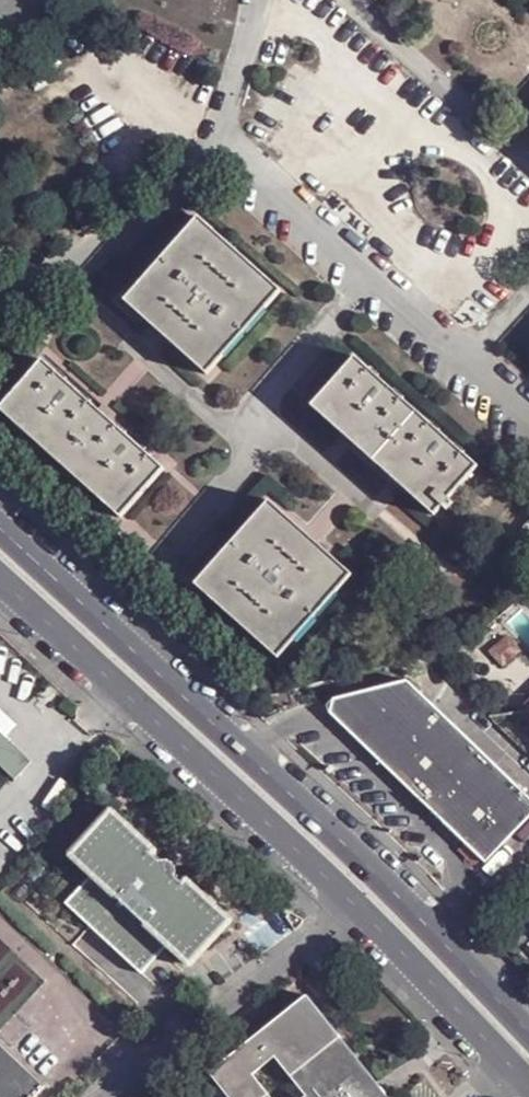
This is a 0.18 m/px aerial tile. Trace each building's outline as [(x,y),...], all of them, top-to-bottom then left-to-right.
[(200,216),(126,299),(208,373),(282,290),(200,216)] [(356,356),(314,405),(434,515),(478,465),(356,356)] [(121,517),(166,469),(45,358),(0,409),(121,517)] [(279,658),(353,575),(270,500),(196,583),(279,658)] [(510,636),(493,652),(505,666),(522,648),(510,636)] [(328,710),(486,858),(528,818),(528,790),(416,670),(341,695),(328,710)] [(16,782),(35,764),(0,731),(0,767),(16,782)] [(159,833),(116,792),(73,838),(95,859),(69,887),(145,957),(171,930),(193,950),(235,905),(190,862),(186,867),(180,860),(183,854),(181,848),(177,842),(171,839),(165,841),(162,843),(156,837),(159,833)] [(373,1073),(305,987),(207,1066),(232,1096),(352,1096),(349,1093),(373,1073)] [(0,1042),(0,1096),(32,1096),(44,1084),(0,1042)] [(373,1073),(349,1093),(352,1096),(388,1096),(390,1096),(373,1073)]
